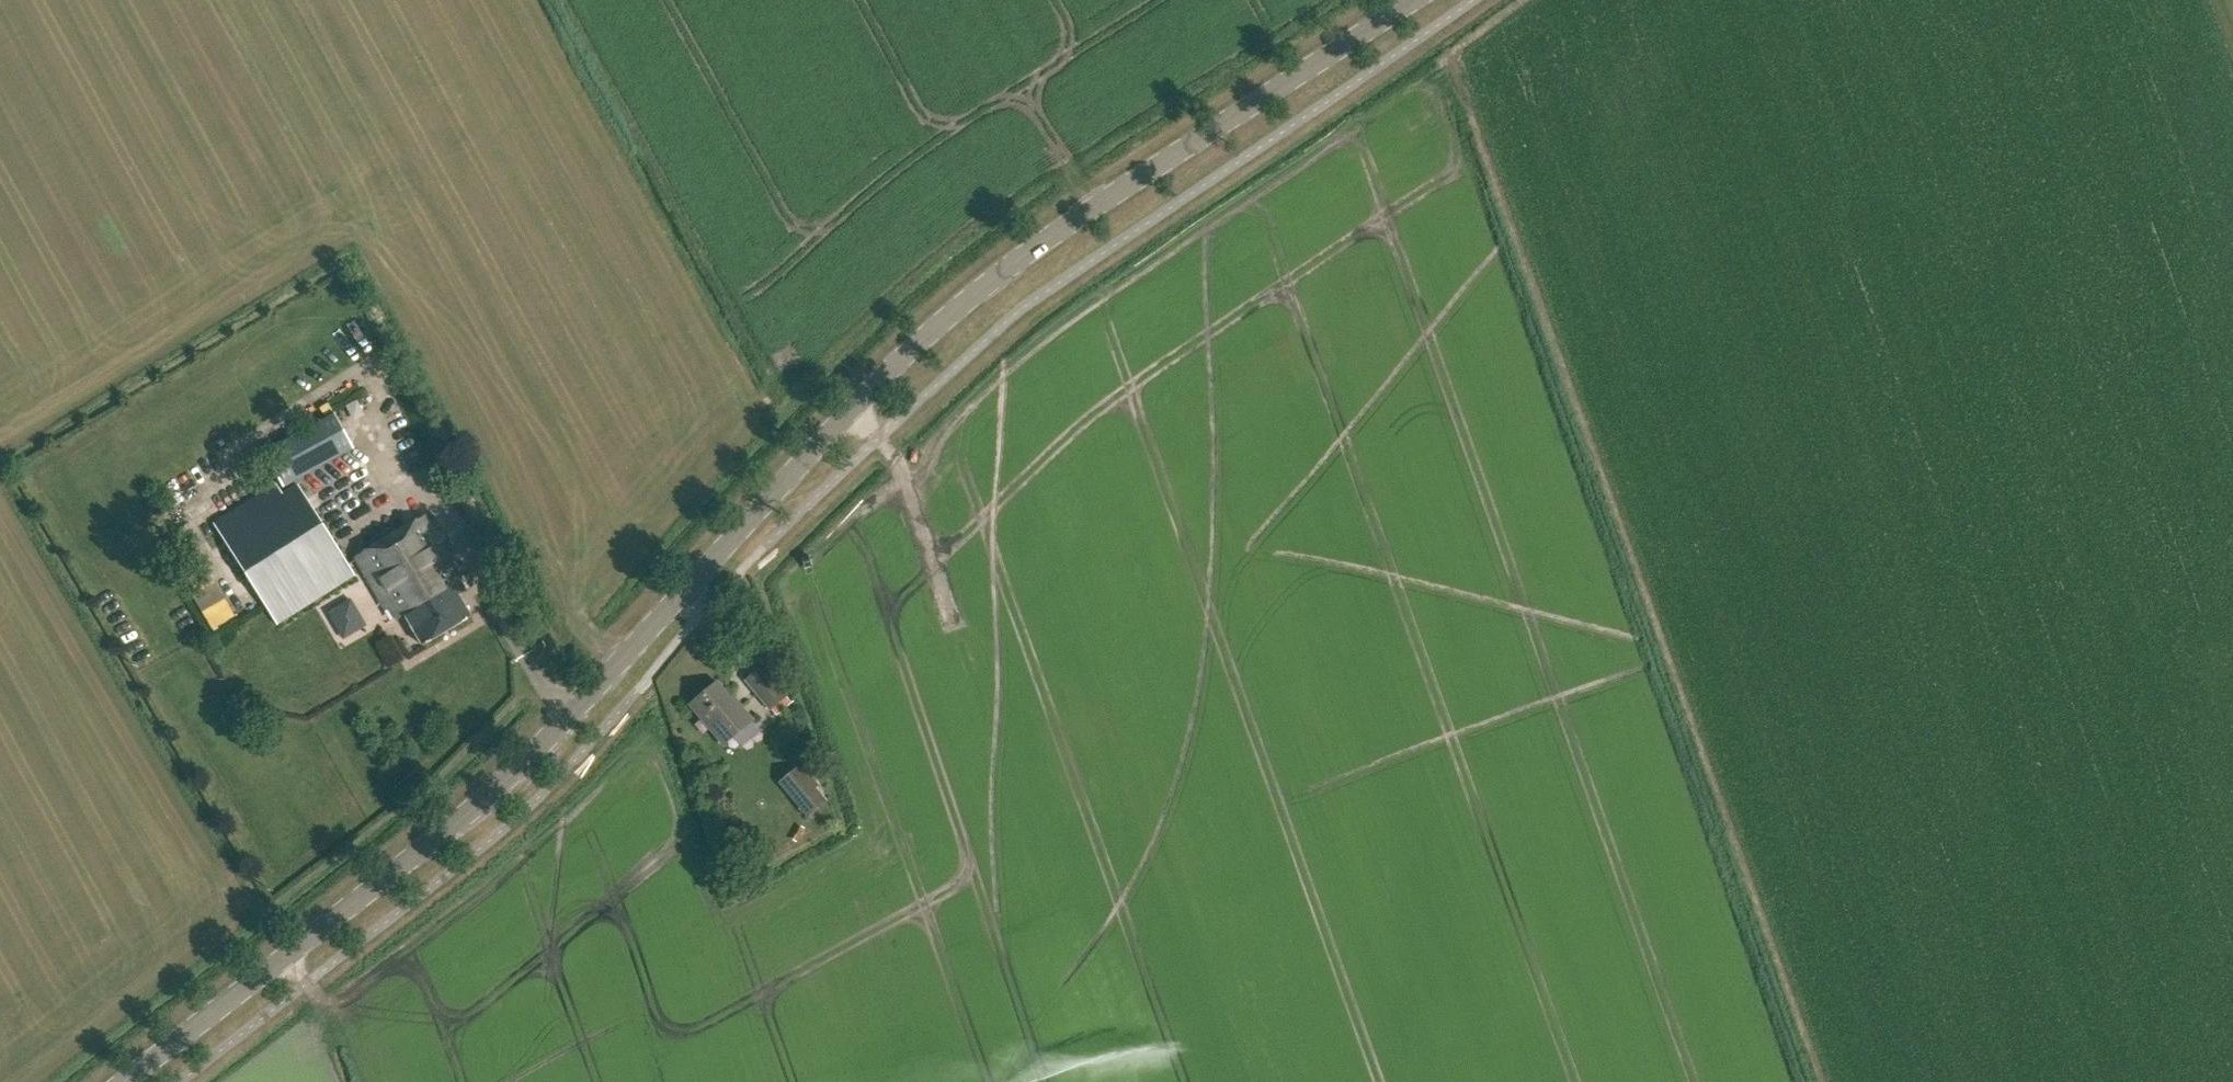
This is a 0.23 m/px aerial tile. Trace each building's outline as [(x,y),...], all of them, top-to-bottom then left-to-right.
[(263,452),(280,481),(213,524),(276,627),(355,577),(295,481),(353,449),(335,413),(263,452)] [(425,645),(471,618),(457,596),(467,590),(424,518),(356,558),(387,610),(391,607),(399,620),(407,615),(425,645)] [(215,625),(239,613),(217,569),(193,581),(215,625)] [(353,593),(331,608),(348,635),(371,620),(353,593)] [(743,682),(769,712),(788,696),(762,665),(743,682)] [(718,681),(688,705),(722,747),(756,720),(735,696),(732,698),(718,681)] [(778,784),(808,819),(827,802),(797,767),(778,784)]
